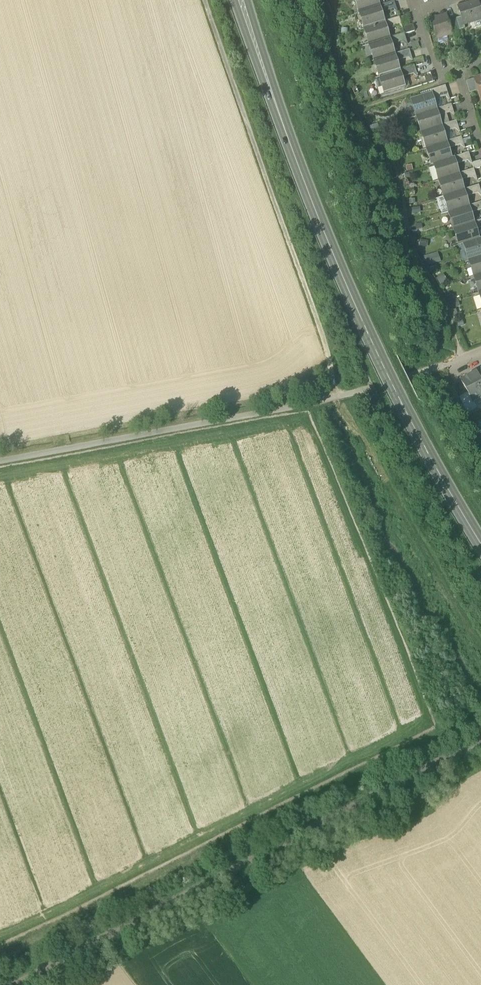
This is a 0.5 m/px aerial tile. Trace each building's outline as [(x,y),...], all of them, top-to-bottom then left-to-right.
[(357,7),(359,6),(361,12),(379,7),(377,0),(355,0),(357,7)] [(383,5),(385,12),(396,8),(394,2),(383,5)] [(464,25),(471,23),(480,20),(480,13),(478,2),(458,8),(461,17),(464,25)] [(383,5),(379,7),(361,12),(359,13),(362,23),(365,22),(366,28),(384,23),(381,13),(385,12),(383,5)] [(431,20),(437,40),(452,35),(446,15),(431,20)] [(456,19),(459,31),(465,29),(464,25),(461,17),(456,19)] [(388,22),(390,28),(401,24),(399,18),(388,22)] [(449,21),(454,35),(460,33),(459,31),(456,19),(449,21)] [(471,23),(473,29),(480,27),(480,20),(471,23)] [(388,22),(384,23),(366,28),(364,29),(367,39),(369,38),(371,45),(389,39),(386,29),(390,28),(388,22)] [(402,28),(404,35),(414,31),(412,25),(402,28)] [(393,38),(395,44),(406,41),(404,35),(393,38)] [(393,38),(389,39),(371,45),(369,45),(372,55),(375,55),(377,61),(394,55),(391,45),(395,44),(393,38)] [(419,48),(417,41),(411,43),(413,50),(419,48)] [(398,54),(400,60),(411,57),(409,51),(398,54)] [(398,54),(394,55),(377,61),(374,61),(377,72),(380,71),(382,77),(399,72),(396,61),(400,60),(398,54)] [(403,70),(405,76),(416,73),(414,67),(403,70)] [(403,70),(399,72),(382,77),(379,78),(382,88),(385,87),(387,94),(404,88),(401,78),(405,76),(403,70)] [(418,85),(433,82),(431,73),(416,76),(418,85)] [(466,82),(470,93),(477,91),(474,79),(466,82)] [(434,90),(437,99),(442,98),(448,96),(445,86),(434,90)] [(417,110),(419,116),(436,110),(433,100),(437,99),(434,90),(430,91),(431,94),(411,100),(414,110),(417,110)] [(437,99),(433,100),(436,110),(440,109),(445,108),(442,98),(437,99)] [(440,109),(442,115),(446,114),(453,112),(451,106),(445,108),(440,109)] [(440,109),(436,110),(419,116),(416,117),(420,127),(422,126),(424,132),(441,126),(438,117),(442,115),(440,109)] [(442,115),(438,117),(441,126),(445,125),(449,124),(446,114),(442,115)] [(445,125),(447,132),(451,131),(458,128),(456,122),(449,124),(445,125)] [(445,125),(441,126),(424,132),(421,133),(425,143),(427,142),(429,148),(446,143),(443,133),(447,132),(445,125)] [(447,132),(443,133),(446,143),(450,141),(454,140),(451,131),(447,132)] [(450,141),(452,148),(463,144),(461,138),(454,140),(450,141)] [(450,141),(446,143),(429,148),(426,149),(430,159),(432,158),(434,165),(451,159),(448,149),(452,148),(450,141)] [(458,157),(459,163),(470,160),(468,154),(458,157)] [(458,157),(451,159),(434,165),(439,181),(459,174),(456,165),(459,163),(458,157)] [(473,170),(480,168),(480,161),(480,160),(471,163),(473,170)] [(463,173),(464,180),(475,176),(473,170),(463,173)] [(463,173),(459,174),(439,181),(444,197),(464,191),(461,181),(464,180),(463,173)] [(467,189),(469,196),(480,192),(478,186),(467,189)] [(467,189),(464,191),(444,197),(449,213),(469,207),(466,197),(469,196),(467,189)] [(474,212),(480,210),(480,203),(472,206),(474,212)] [(472,206),(469,207),(449,213),(454,230),(474,223),(471,213),(474,212),(472,206)] [(477,222),(474,223),(454,230),(459,246),(464,245),(464,244),(479,239),(476,230),(479,228),(477,222)] [(479,239),(464,244),(464,245),(469,260),(480,256),(480,239),(479,239)] [(428,241),(420,240),(419,247),(427,248),(428,241)] [(469,260),(464,245),(459,246),(457,247),(462,263),(469,260)] [(437,252),(426,256),(429,266),(441,262),(437,252)] [(469,260),(474,277),(480,274),(480,256),(469,260)] [(443,274),(436,278),(440,286),(448,281),(443,274)] [(472,375),(480,392),(480,370),(472,375)] [(480,397),(480,392),(472,375),(461,381),(468,393),(472,402),(473,401),(480,397)] [(461,397),(468,413),(477,408),(473,401),(472,402),(468,393),(461,397)] [(473,401),(477,408),(478,410),(480,409),(480,397),(473,401)]
